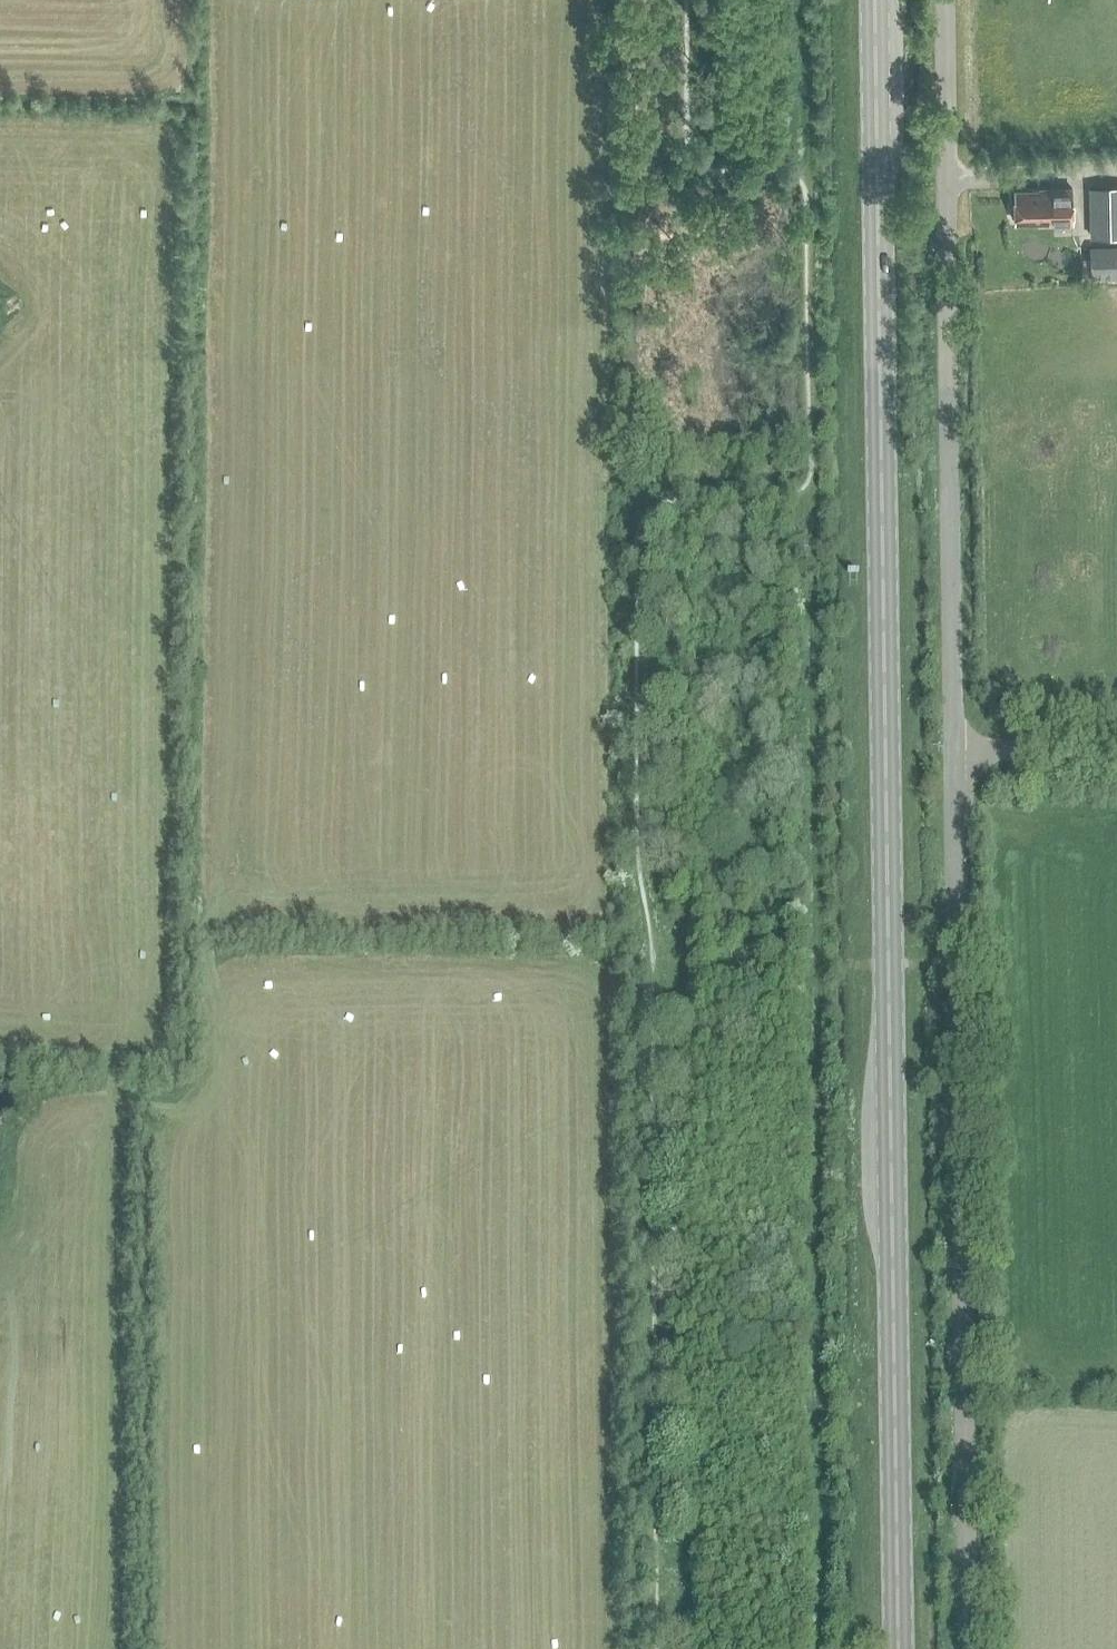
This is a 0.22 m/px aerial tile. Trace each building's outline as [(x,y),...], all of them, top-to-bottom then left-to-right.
[(1014,191),(1014,221),(1039,221),(1041,223),(1053,223),(1053,222),(1072,222),(1072,190),(1053,190),(1053,189),(1041,189),(1038,191),(1014,191)] [(1089,189),(1090,236),(1116,236),(1116,189),(1089,189)] [(1090,252),(1091,280),(1116,279),(1116,251),(1090,252)]
